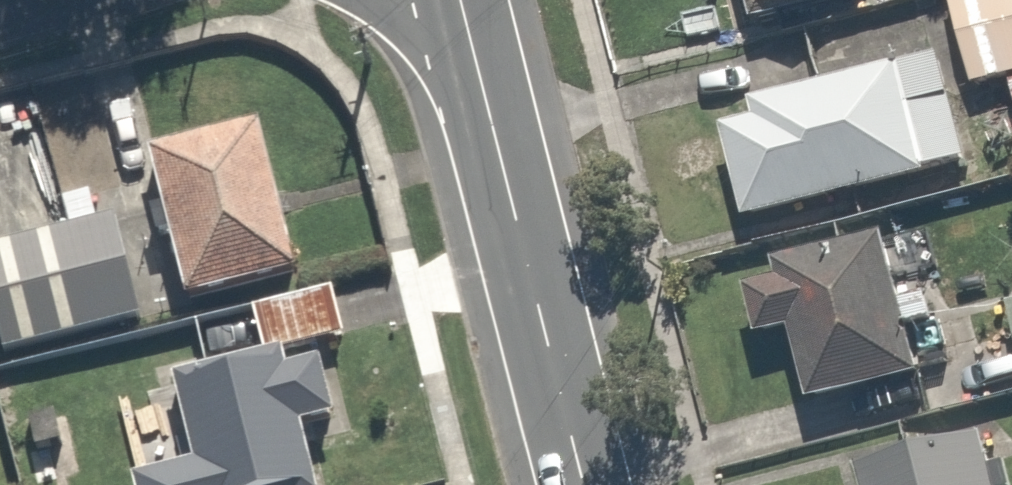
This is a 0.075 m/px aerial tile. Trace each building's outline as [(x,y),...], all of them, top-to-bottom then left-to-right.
[(870,0),(748,0),(755,33),(871,6),(870,0)] [(971,90),(1011,81),(1011,0),(951,0),(971,90)] [(715,125),(741,227),(974,167),(943,44),(757,91),(763,112),(715,125)] [(258,118),(144,150),(190,306),(303,274),(258,118)] [(135,323),(111,224),(70,234),(53,238),(30,143),(0,150),(0,356),(135,323)] [(912,233),(741,285),(759,344),(790,334),(809,398),(949,356),(912,233)] [(323,292),(248,315),(263,363),(338,340),(323,292)] [(173,389),(195,484),(330,484),(301,360),(173,389)] [(980,443),(857,476),(859,484),(991,484),(980,443)]
